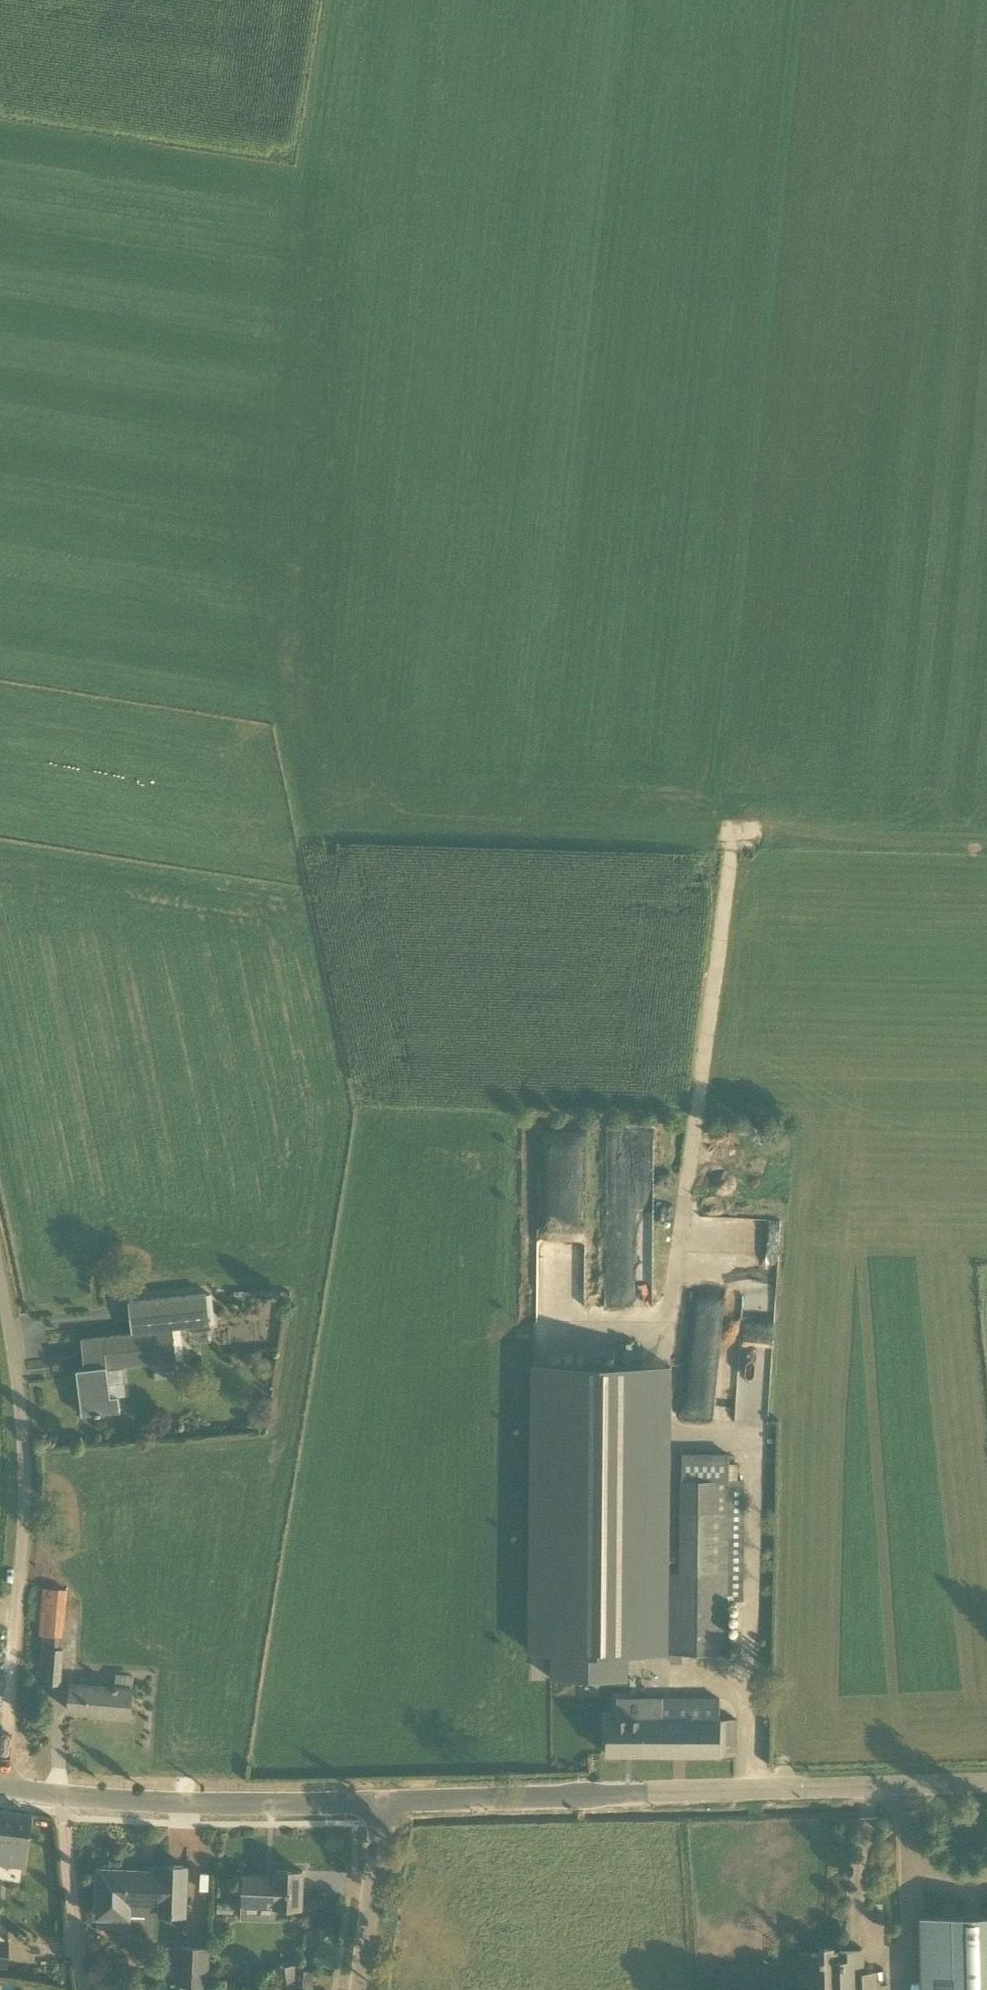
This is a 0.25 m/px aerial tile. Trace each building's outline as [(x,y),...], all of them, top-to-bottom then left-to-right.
[(210,1325),(207,1293),(129,1302),(132,1334),(82,1339),(85,1368),(74,1370),(77,1370),(82,1415),(95,1414),(96,1416),(101,1415),(101,1412),(118,1412),(117,1396),(111,1397),(108,1368),(176,1361),(173,1329),(210,1325)] [(551,1677),(628,1678),(628,1653),(653,1653),(654,1512),(638,1512),(639,1365),(536,1364),(533,1651),(551,1651),(551,1677)] [(730,1480),(730,1453),(682,1453),(682,1480),(681,1480),(680,1572),(668,1571),(667,1653),(729,1654),(729,1600),(744,1600),(745,1480),(730,1480)] [(65,1629),(68,1589),(44,1588),(41,1635),(43,1635),(41,1665),(48,1665),(47,1683),(61,1684),(64,1650),(59,1649),(60,1636),(63,1637),(64,1629),(65,1629)] [(130,1719),(133,1687),(115,1686),(70,1682),(69,1710),(98,1712),(98,1716),(130,1719)] [(720,1719),(720,1697),(639,1697),(639,1702),(623,1702),(623,1718),(606,1718),(608,1754),(734,1754),(734,1719),(720,1719)] [(30,1814),(0,1810),(0,1847),(25,1850),(30,1814)] [(185,1914),(187,1866),(163,1865),(162,1874),(152,1873),(152,1872),(99,1870),(97,1917),(129,1918),(130,1903),(161,1904),(161,1913),(185,1914)] [(302,1907),(303,1870),(277,1869),(276,1876),(244,1875),(243,1904),(275,1905),(275,1906),(302,1907)] [(922,1918),(924,1989),(986,1989),(986,1916),(922,1918)] [(209,1986),(211,1947),(178,1946),(176,1985),(181,1985),(196,1985),(209,1986)] [(834,1946),(819,1946),(820,1952),(797,1952),(798,1985),(810,1985),(811,1989),(845,1989),(845,1988),(851,1987),(851,1989),(877,1989),(877,1971),(842,1971),(841,1958),(834,1959),(834,1946)] [(313,1988),(316,1970),(305,1969),(303,1986),(313,1988)]
